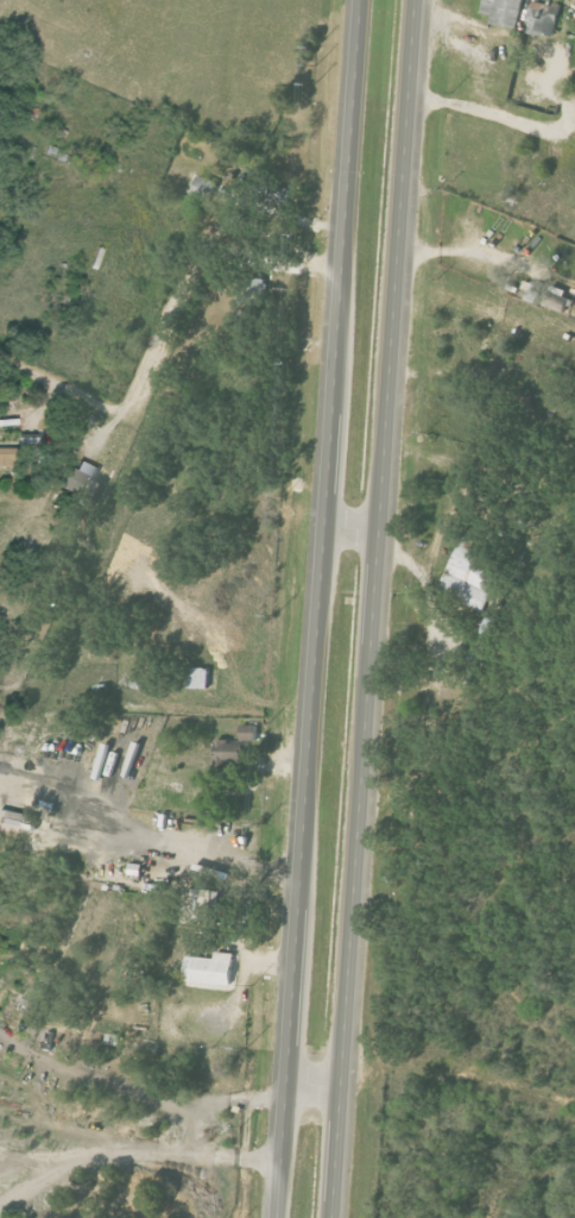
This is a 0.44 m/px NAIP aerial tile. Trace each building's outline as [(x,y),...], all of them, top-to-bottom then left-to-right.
[(553,37),(561,7),(534,0),(532,0),(525,30),(553,37)] [(544,306),(564,313),(571,291),(551,285),(544,306)] [(0,448),(0,462),(9,462),(9,448),(0,448)] [(75,470),(63,465),(55,484),(87,498),(99,470),(78,461),(75,470)] [(484,611),(496,576),(475,567),(480,554),(457,545),(439,594),(484,611)] [(209,688),(209,667),(188,667),(188,688),(209,688)] [(256,740),(256,725),(241,725),(242,741),(256,740)] [(241,768),(242,740),(216,739),(215,768),(241,768)] [(214,958),(186,956),(184,981),(234,984),(236,953),(215,952),(214,958)]
